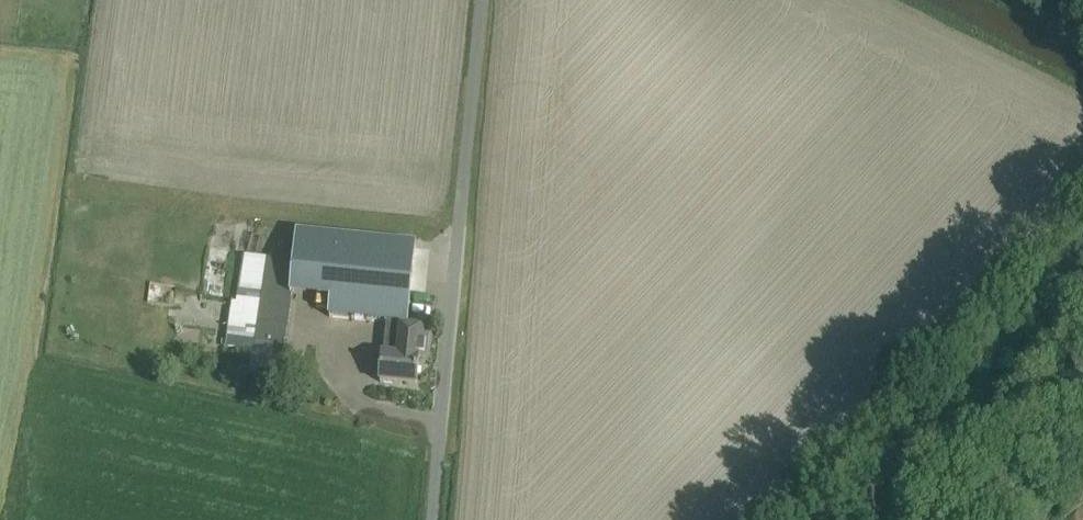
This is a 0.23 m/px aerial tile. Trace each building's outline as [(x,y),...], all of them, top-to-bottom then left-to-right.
[(422,322),(408,321),(415,244),(337,236),(329,316),(386,322),(385,325),(386,325),(383,354),(382,354),(379,382),(416,385),(418,359),(426,360),(429,329),(421,328),(422,322)] [(231,303),(226,345),(257,350),(254,374),(281,378),(285,353),(292,295),(297,262),(294,262),(243,255),(235,304),(231,303)]
